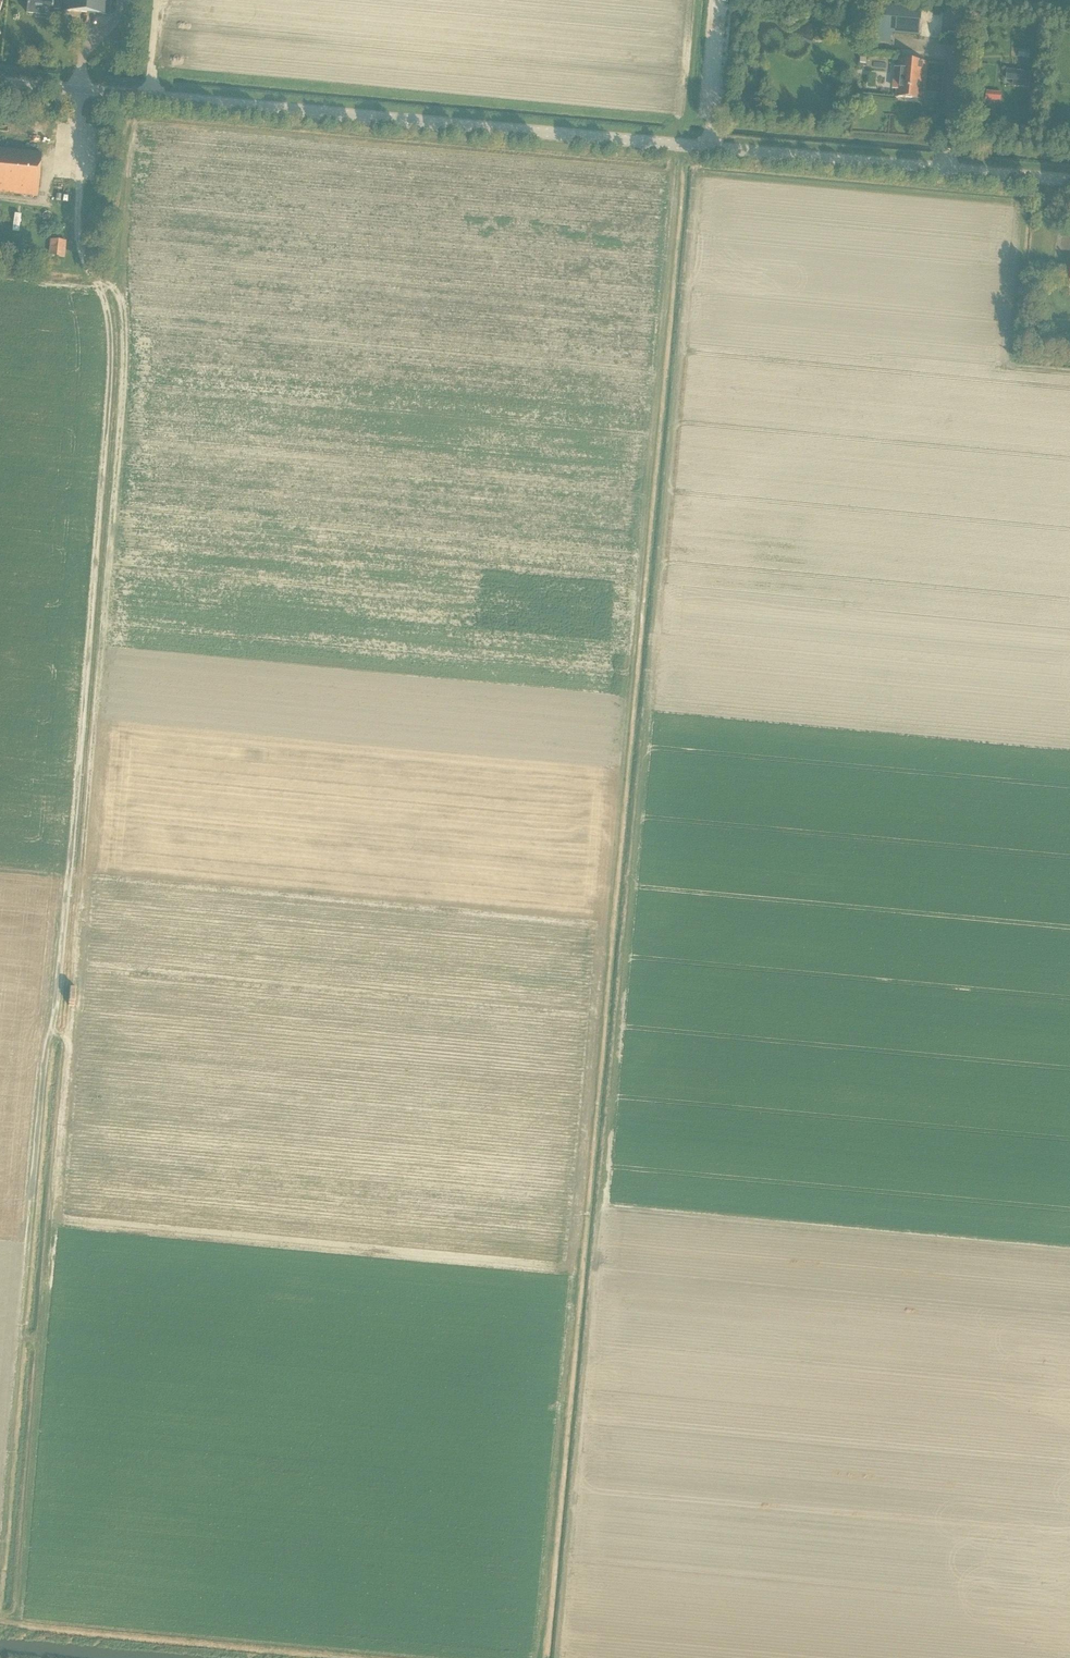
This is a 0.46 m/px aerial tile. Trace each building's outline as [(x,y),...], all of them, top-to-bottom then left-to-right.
[(27,13),(54,16),(54,9),(63,10),(62,11),(109,15),(110,0),(63,0),(63,1),(50,0),(28,0),(27,13)] [(873,3),(869,42),(891,44),(892,33),(920,36),(923,8),(873,3)] [(878,64),(884,57),(879,53),(873,59),(878,64)] [(897,97),(924,99),(927,62),(901,60),(897,97)] [(1008,70),(1007,79),(1019,81),(1019,87),(1028,88),(1030,72),(1008,70)] [(987,91),(986,100),(1001,102),(1002,92),(987,91)] [(37,196),(41,153),(0,149),(0,193),(37,196)] [(52,239),(51,256),(67,257),(68,240),(52,239)]
